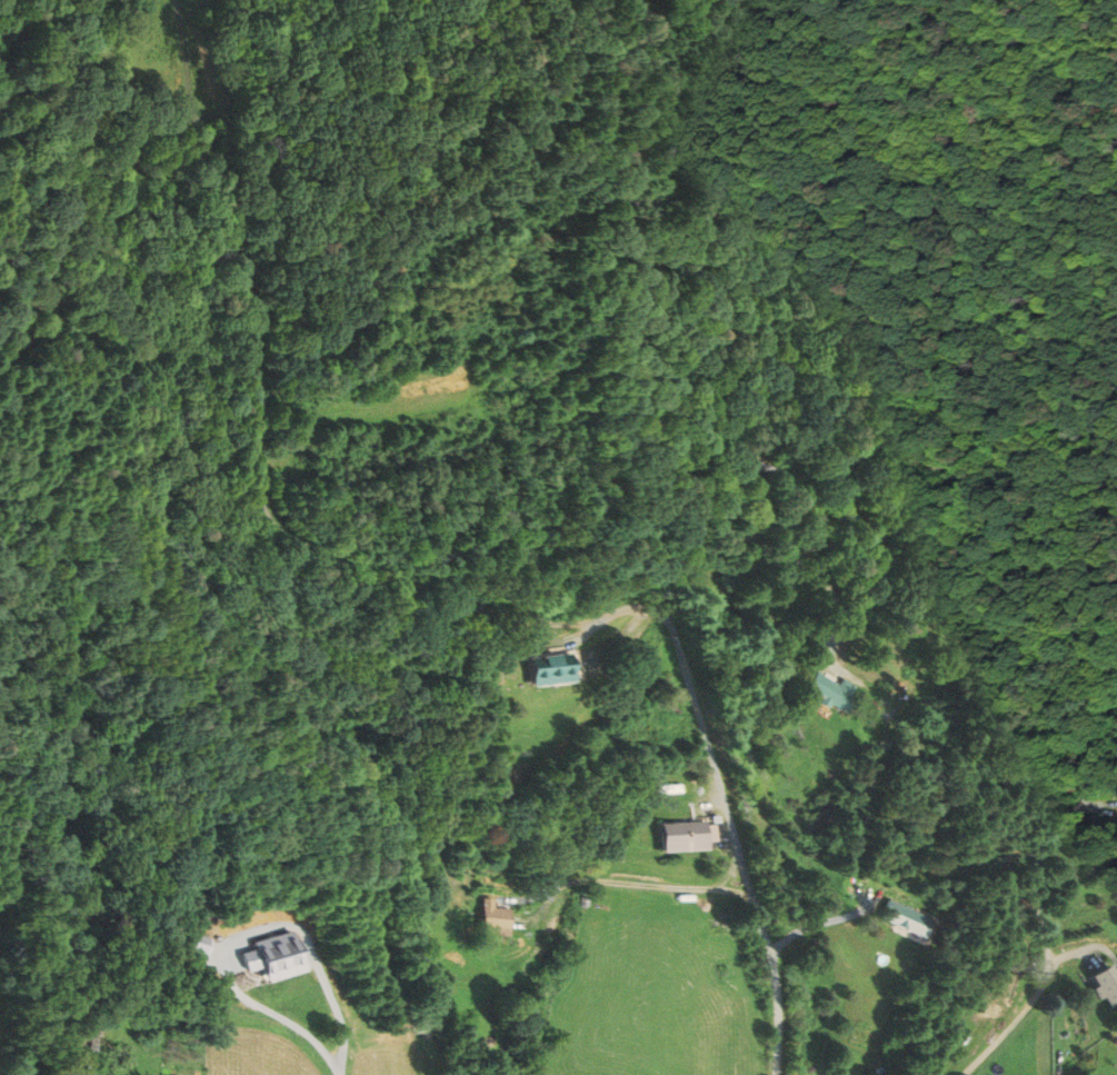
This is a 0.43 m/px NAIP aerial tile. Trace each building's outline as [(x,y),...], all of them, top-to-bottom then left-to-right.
[(570,664),(569,654),(536,657),(539,686),(587,681),(585,662),(570,664)] [(661,852),(708,851),(707,821),(660,823),(661,852)] [(515,934),(515,909),(497,909),(497,898),(486,898),(486,934),(515,934)] [(931,920),(883,900),(876,918),(923,938),(931,920)] [(1108,963),(1116,977),(1116,999),(1108,1004),(1104,995),(1098,998),(1090,987),(1096,984),(1089,974),(1108,963)]
